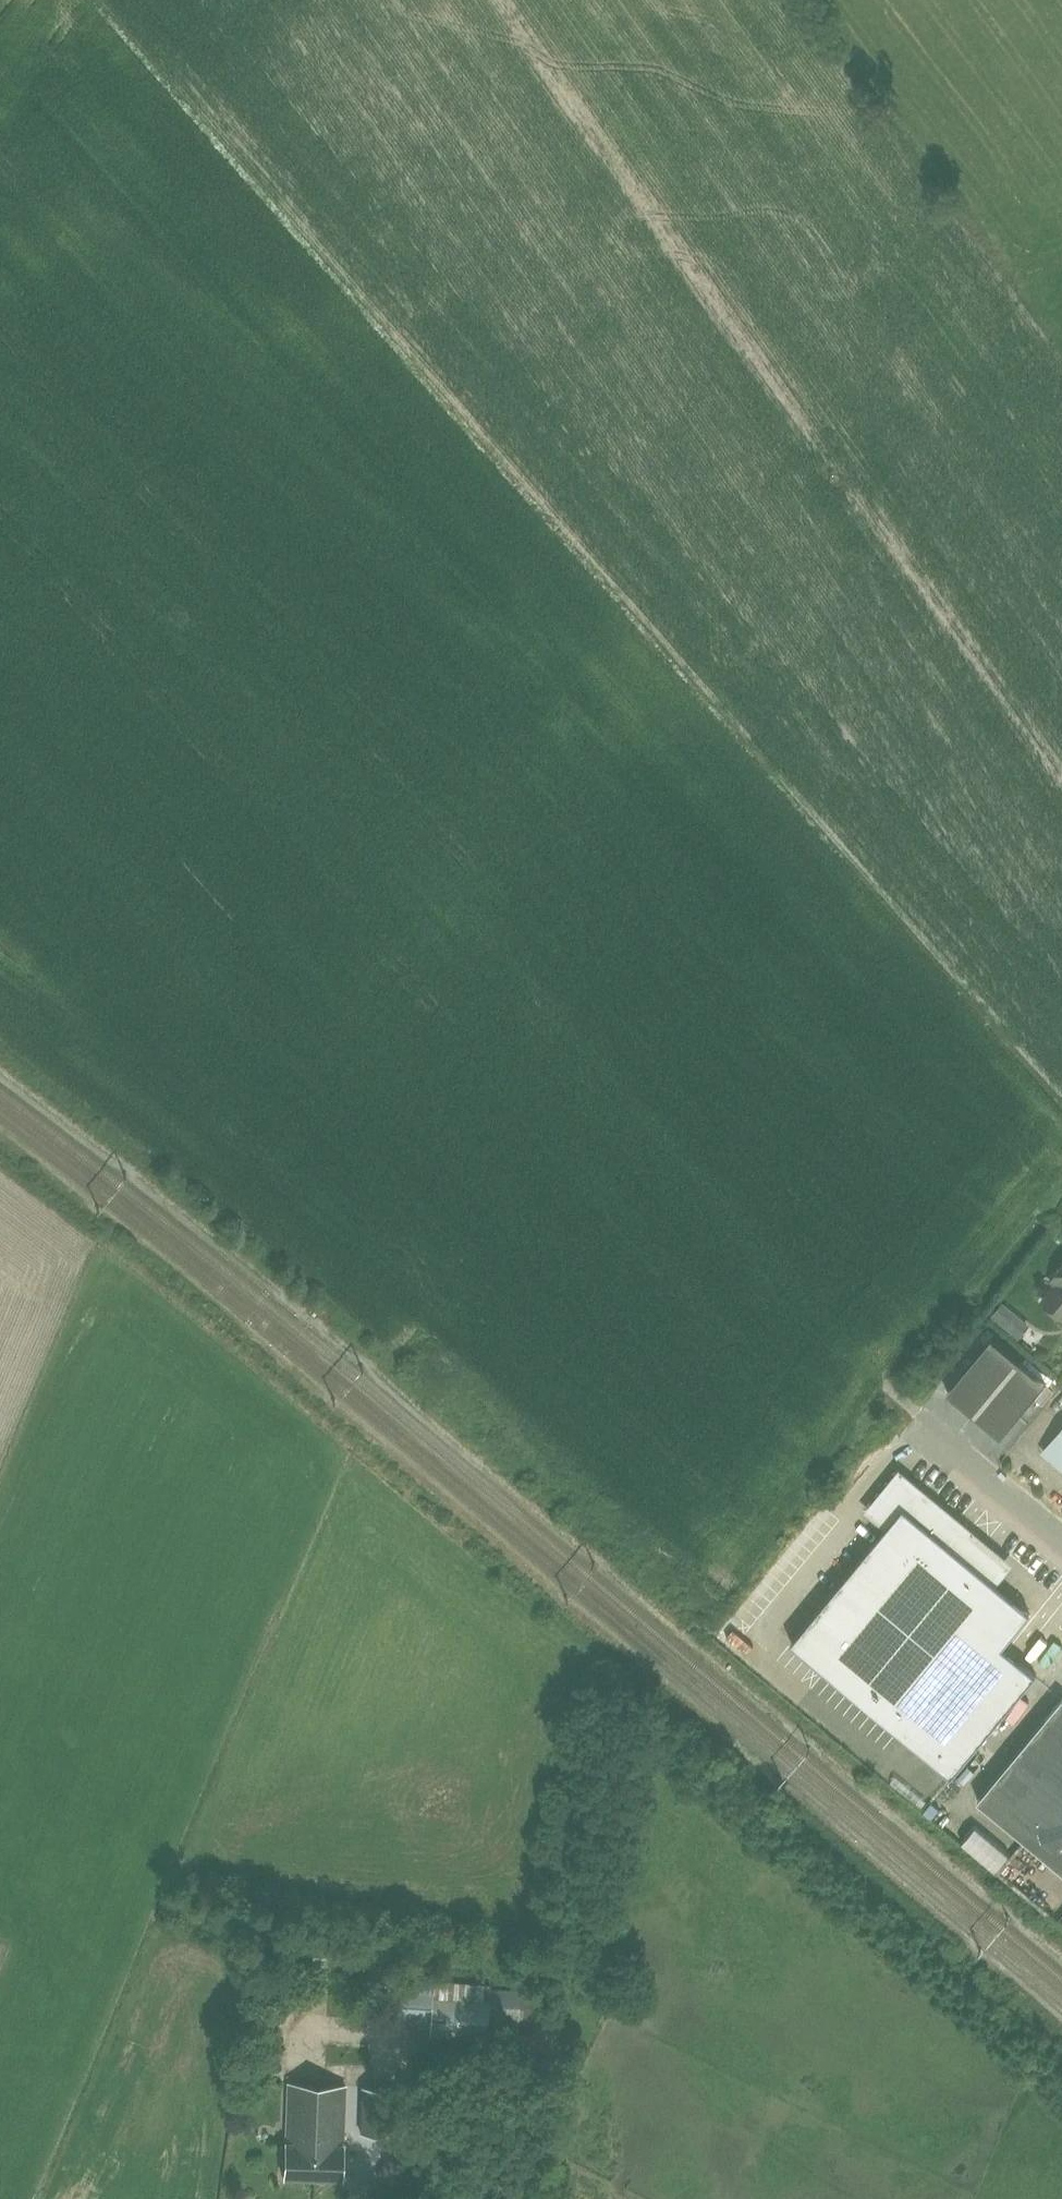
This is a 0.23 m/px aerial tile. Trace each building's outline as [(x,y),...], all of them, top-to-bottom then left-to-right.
[(1043,1301),(1061,1317),(1061,1267),(1051,1280),(1056,1284),(1043,1301)] [(992,1337),(946,1392),(1001,1437),(1046,1383),(992,1337)] [(1043,1451),(1061,1467),(1061,1428),(1043,1451)] [(888,1526),(791,1644),(952,1777),(1036,1675),(1003,1647),(1031,1613),(951,1547),(955,1542),(962,1548),(969,1540),(961,1534),(965,1530),(901,1476),(872,1512),(888,1526)] [(1025,1840),(1061,1796),(1061,1699),(977,1801),(1025,1840)] [(1025,1840),(1061,1871),(1061,1796),(1025,1840)] [(486,2038),(487,2029),(518,2032),(519,2017),(541,2018),(542,1992),(519,1991),(519,1989),(491,1988),(491,1984),(390,1978),(386,2022),(430,2025),(429,2034),(486,2038)] [(317,2093),(317,2083),(288,2082),(285,2175),(315,2176),(316,2151),(317,2151),(317,2146),(313,2146),(313,2141),(315,2141),(316,2121),(312,2121),(313,2107),(320,2107),(321,2093),(317,2093)] [(346,2084),(317,2083),(317,2093),(321,2093),(320,2107),(313,2107),(312,2121),(316,2121),(315,2141),(313,2141),(313,2146),(317,2146),(317,2151),(316,2151),(315,2176),(342,2177),(346,2084)] [(395,2133),(396,2096),(396,2086),(363,2085),(362,2132),(395,2133)]
